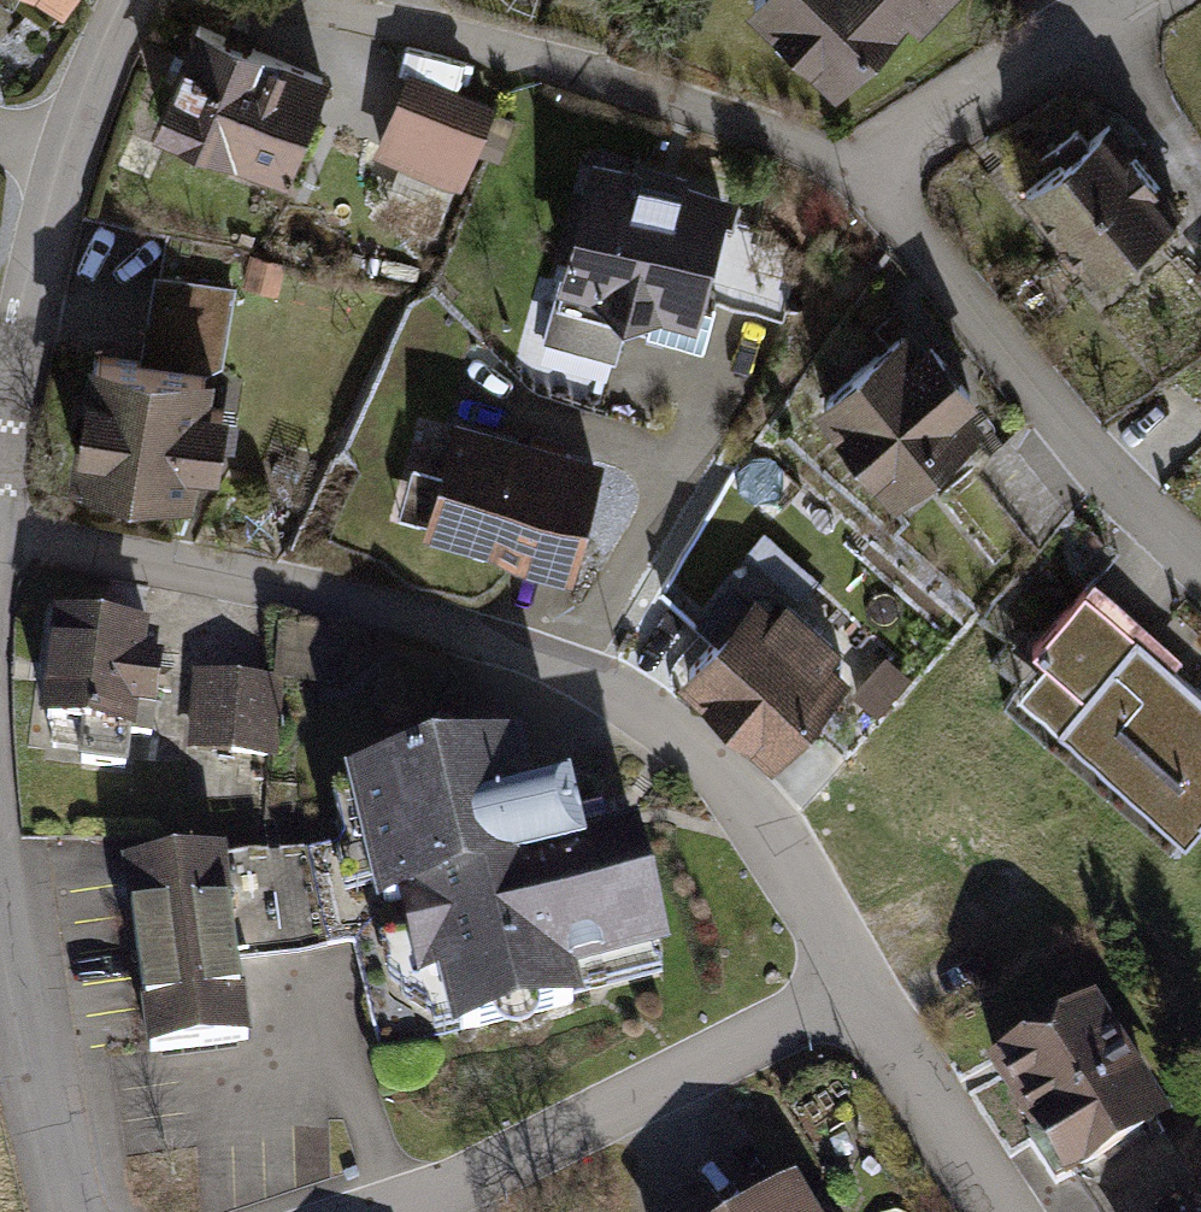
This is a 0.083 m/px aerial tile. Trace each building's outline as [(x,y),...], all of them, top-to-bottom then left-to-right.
[(54,11),(61,0),(37,0),(54,11)] [(752,5),(840,97),(941,0),(757,0),(752,5)] [(323,78),(201,27),(162,117),(285,169),(323,78)] [(507,121),(397,73),(364,149),(451,188),(467,152),(489,162),(507,121)] [(1176,229),(1098,128),(1012,194),(1090,295),(1176,229)] [(722,200),(586,164),(551,293),(689,329),(722,200)] [(1186,276),(1200,292),(1200,261),(1186,276)] [(142,366),(93,357),(72,474),(188,494),(193,463),(205,465),(213,418),(196,415),(204,371),(219,363),(232,288),(158,275),(142,366)] [(989,443),(898,331),(806,406),(898,518),(989,443)] [(594,463),(449,423),(419,531),(564,570),(594,463)] [(854,669),(754,585),(669,686),(769,770),(854,669)] [(1090,601),(1006,695),(1185,853),(1200,835),(1200,699),(1090,601)] [(138,648),(48,631),(27,743),(67,750),(63,770),(113,779),(120,740),(144,744),(156,677),(133,672),(138,648)] [(879,649),(847,683),(875,710),(908,677),(879,649)] [(270,685),(184,680),(179,758),(265,763),(270,685)] [(329,832),(307,837),(334,944),(371,1096),(587,1042),(579,1012),(673,989),(633,830),(576,844),(572,828),(562,786),(521,796),(509,748),(320,795),(329,832)] [(307,837),(110,872),(140,1067),(238,1052),(225,961),(334,944),(307,837)] [(1077,985),(972,1052),(1047,1168),(1062,1158),(1100,1211),(1130,1211),(1195,1167),(1077,985)] [(721,1209),(723,1211),(817,1211),(789,1167),(721,1209)] [(1195,1167),(1130,1211),(1200,1211),(1200,1177),(1195,1167)]
